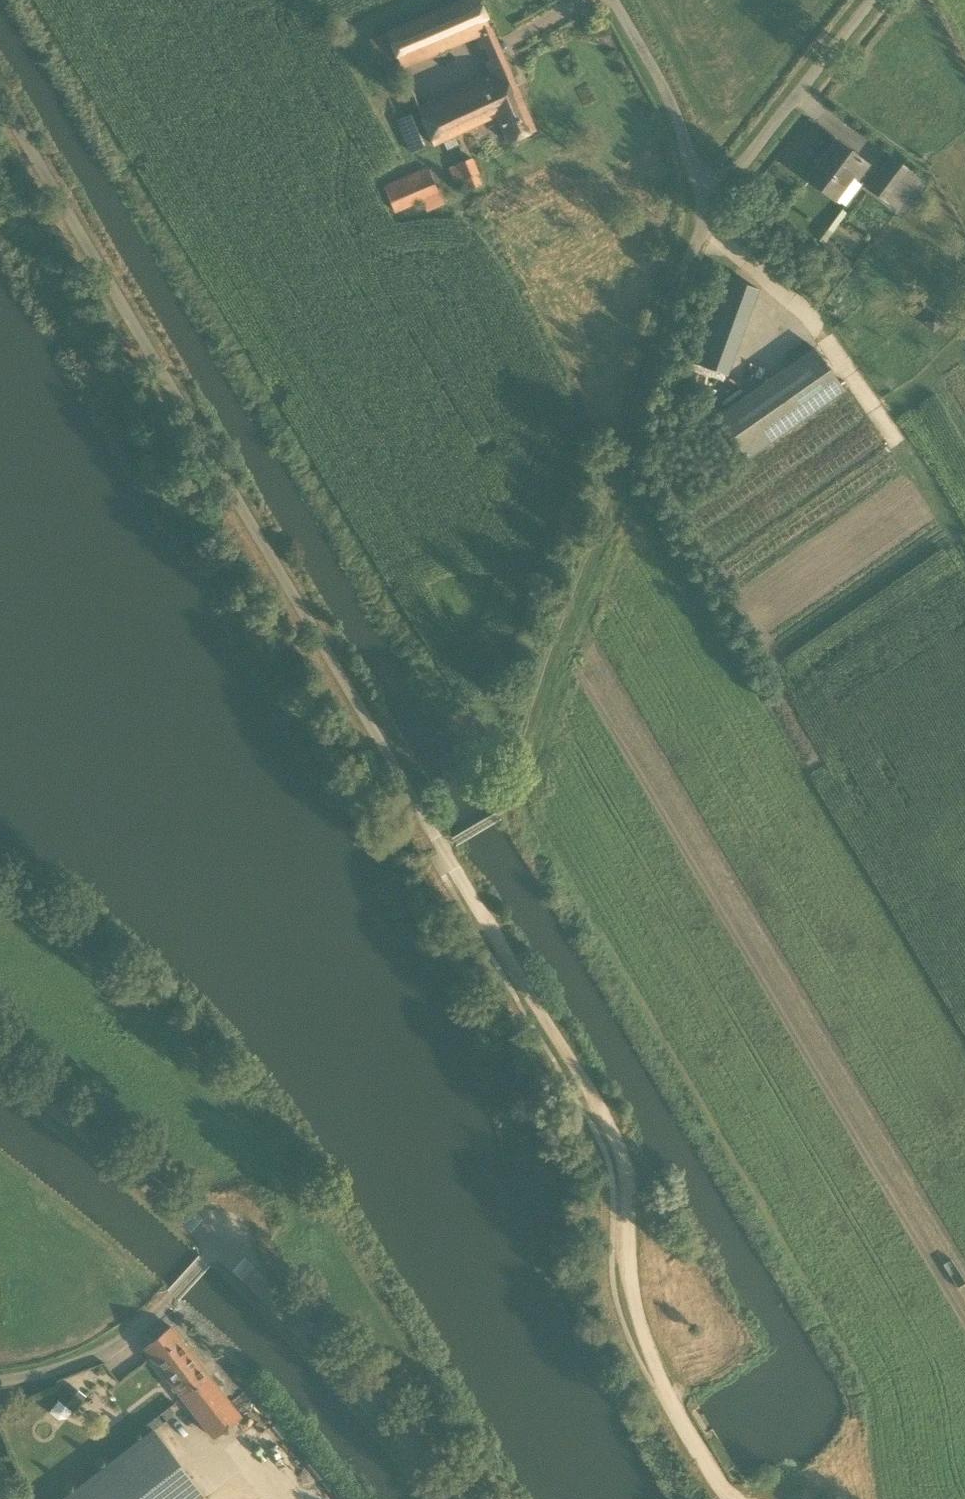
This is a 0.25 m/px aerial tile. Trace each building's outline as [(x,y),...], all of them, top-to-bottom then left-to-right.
[(387,32),(402,68),(474,37),(480,49),(484,47),(489,59),(485,61),(490,75),(447,93),(448,96),(437,101),(435,98),(418,106),(435,145),(497,119),(507,142),(535,131),(478,0),(462,0),(387,32)] [(836,199),(849,181),(852,178),(854,180),(865,166),(836,140),(822,160),(807,179),(839,203),(840,202),(836,199)] [(474,157),(448,167),(454,184),(465,180),(469,189),(480,185),(476,176),(480,174),(474,157)] [(893,209),(916,180),(889,159),(867,188),(893,209)] [(443,206),(438,193),(427,167),(386,184),(397,210),(423,199),(428,212),(443,206)] [(726,374),(751,307),(758,288),(723,276),(692,362),(726,374)] [(717,416),(746,458),(844,389),(815,348),(717,416)] [(241,1417),(171,1327),(144,1348),(213,1438),(241,1417)] [(57,1400),(58,1401),(50,1412),(58,1418),(66,1418),(72,1412),(86,1395),(71,1383),(57,1400)] [(205,1498),(152,1431),(147,1423),(139,1430),(144,1437),(63,1498),(204,1498),(205,1498)]
